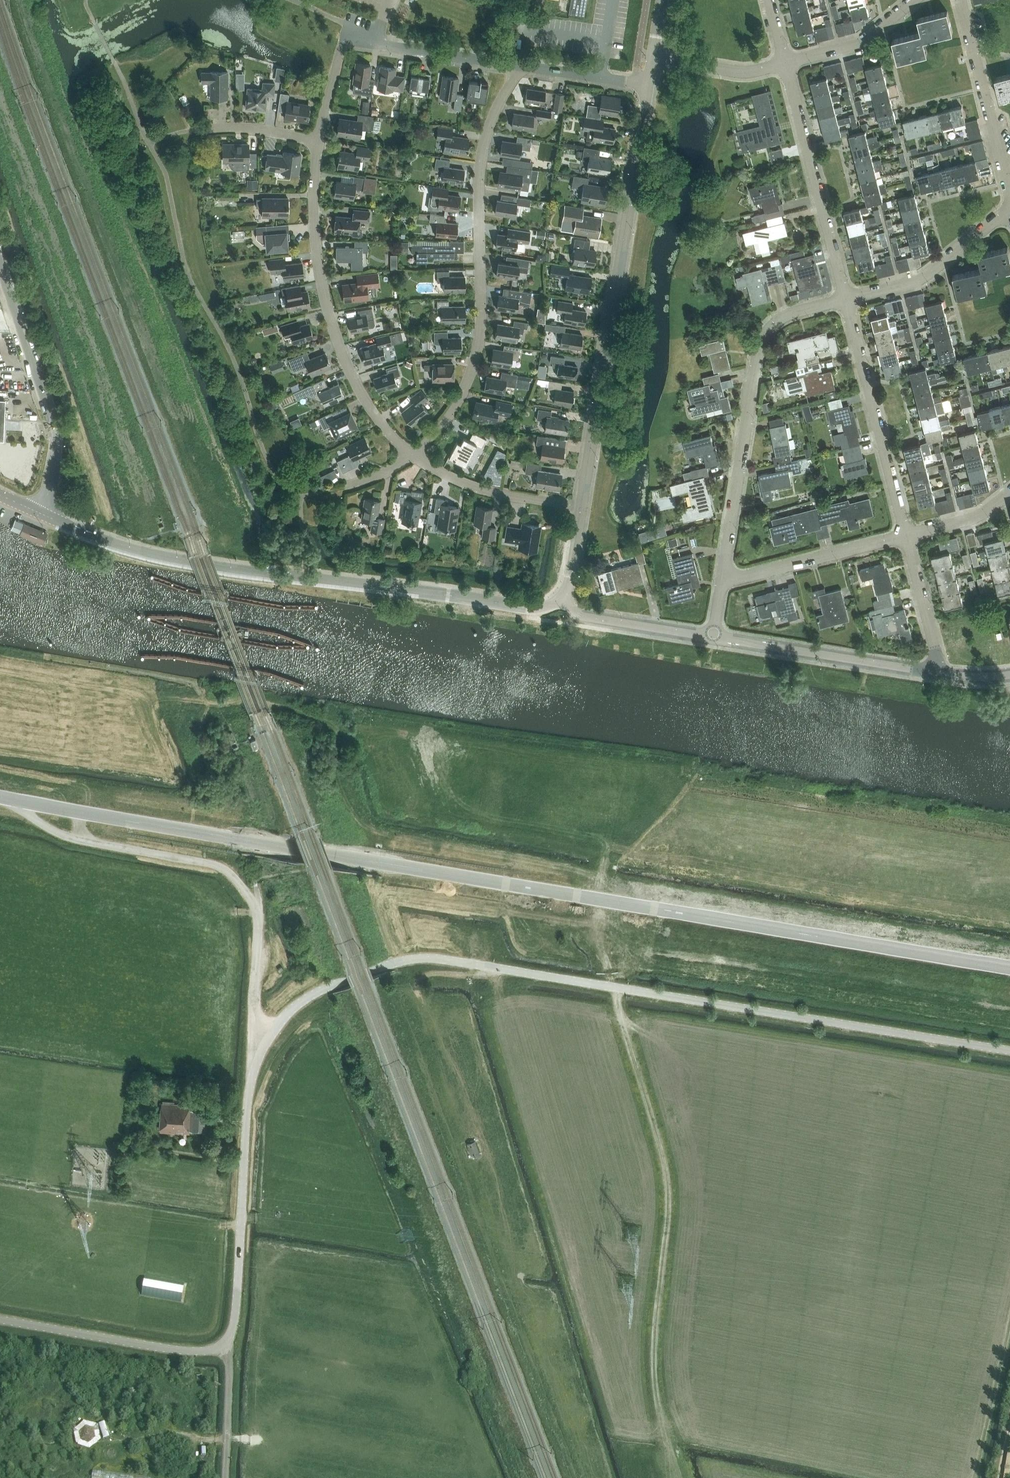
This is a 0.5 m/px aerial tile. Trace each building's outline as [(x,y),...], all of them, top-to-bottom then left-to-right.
[(570,6),(569,12),(569,13),(568,13),(569,14),(584,16),(584,15),(583,15),(583,12),(585,0),(571,0),(570,6)] [(808,6),(807,0),(790,0),(792,10),(808,6)] [(853,20),(855,29),(863,26),(863,24),(866,23),(864,17),(869,16),(868,12),(866,4),(850,8),(851,12),(853,20)] [(811,18),(809,10),(813,9),(812,5),(808,6),(792,10),(795,22),(811,18)] [(923,40),(924,40),(953,32),(948,12),(947,11),(932,15),(918,19),(921,33),(922,32),(923,40)] [(811,18),(795,22),(798,34),(814,30),(811,18)] [(847,21),(850,33),(856,32),(855,29),(853,20),(847,21)] [(847,21),(841,23),(844,34),(850,33),(847,21)] [(841,23),(836,24),(839,36),(844,34),(841,23)] [(826,27),(829,39),(835,37),(832,25),(826,27)] [(826,27),(820,28),(823,40),(829,39),(826,27)] [(820,28),(814,30),(817,41),(823,40),(820,28)] [(927,54),(924,40),(923,40),(922,32),(921,33),(907,36),(892,40),(897,61),(927,54)] [(863,56),(857,58),(860,69),(865,68),(863,56)] [(860,69),(857,58),(851,59),(854,71),(860,69)] [(851,59),(845,61),(848,72),(854,71),(851,59)] [(841,62),(835,63),(838,75),(839,75),(844,74),(841,62)] [(372,96),(374,80),(368,79),(370,65),(357,63),(354,83),(352,93),(362,94),(372,96)] [(835,63),(830,65),(833,76),(838,75),(835,63)] [(865,68),(868,80),(884,76),(881,64),(865,68)] [(830,65),(824,66),(827,78),(833,76),(830,65)] [(402,90),(404,77),(395,75),(396,69),(381,67),(377,88),(392,90),(392,89),(402,90)] [(228,98),(228,72),(202,72),(202,83),(210,83),(210,98),(228,98)] [(411,75),(408,92),(427,95),(430,74),(423,73),(423,77),(411,75)] [(1009,96),(1009,74),(995,77),(1000,99),(1009,96)] [(461,110),(463,94),(456,93),(458,78),(443,76),(440,97),(455,99),(453,109),(461,110)] [(868,80),(870,86),(863,88),(864,93),(872,92),(871,91),(887,87),(884,76),(868,80)] [(830,89),(830,90),(835,88),(833,84),(829,85),(827,78),(811,82),(814,94),(830,89)] [(485,102),(488,83),(469,81),(466,99),(485,102)] [(274,95),(275,83),(263,82),(262,89),(247,88),(246,108),(266,109),(267,95),(274,95)] [(872,92),(873,98),(866,100),(867,105),(875,103),(874,103),(890,99),(887,87),(871,91),(872,92)] [(543,103),(545,91),(527,88),(525,100),(543,103)] [(814,94),(817,105),(833,101),(840,100),(839,94),(831,96),(830,90),(830,89),(814,94)] [(306,120),(308,105),(288,102),(289,94),(280,93),(278,110),(286,112),(285,118),(294,120),(294,119),(306,120)] [(561,111),(562,108),(564,94),(556,93),(554,107),(553,110),(561,111)] [(739,133),(743,150),(780,140),(778,130),(774,131),(772,125),(776,124),(768,93),(755,96),(763,126),(739,133)] [(601,111),(617,114),(620,98),(602,95),(600,106),(588,104),(586,116),(600,118),(601,111)] [(874,103),(875,103),(876,109),(870,111),(871,116),(877,114),(893,110),(890,99),(874,103)] [(843,111),(843,110),(842,106),(834,108),(833,101),(817,105),(820,117),(836,113),(843,111)] [(962,106),(950,109),(954,125),(966,122),(962,106)] [(938,112),(942,128),(954,125),(950,109),(938,112)] [(548,119),(549,112),(536,110),(535,117),(548,119)] [(877,114),(880,126),(896,122),(893,110),(877,114)] [(938,112),(927,115),(931,131),(942,128),(938,112)] [(531,130),(533,116),(514,113),(511,127),(531,130)] [(850,121),(849,116),(837,119),(836,113),(820,117),(823,128),(839,124),(839,125),(851,122),(850,121)] [(374,120),(375,116),(358,114),(358,115),(357,121),(340,118),(337,135),(359,138),(361,129),(372,131),(372,132),(377,132),(379,131),(380,121),(374,120)] [(927,115),(915,118),(919,134),(931,131),(927,115)] [(585,117),(583,129),(588,130),(587,139),(592,140),(613,143),(614,136),(614,134),(615,128),(598,126),(599,119),(585,117)] [(903,121),(907,137),(919,134),(915,118),(903,121)] [(966,122),(967,128),(979,125),(977,119),(966,122)] [(839,124),(823,128),(826,140),(842,136),(850,134),(849,129),(840,131),(839,125),(839,124)] [(967,128),(968,134),(980,131),(979,125),(967,128)] [(454,152),(466,153),(468,138),(451,136),(452,129),(438,127),(436,139),(445,140),(443,152),(453,153),(454,152)] [(865,131),(863,132),(849,135),(852,147),(878,141),(878,140),(876,135),(867,138),(865,131)] [(968,134),(970,139),(981,136),(980,131),(968,134)] [(516,143),(502,140),(500,155),(519,158),(521,149),(530,150),(532,138),(517,136),(516,143)] [(878,141),(852,147),(855,159),(871,155),(869,149),(881,145),(880,140),(878,140),(878,141)] [(982,140),(971,143),(972,148),(972,149),(984,146),(982,140)] [(249,170),(249,167),(256,167),(256,153),(248,153),(248,144),(223,144),(223,161),(228,161),(228,164),(231,168),(234,170),(249,170)] [(368,160),(370,148),(357,146),(356,153),(340,151),(338,167),(358,170),(359,159),(368,160)] [(972,149),(974,155),(985,152),(984,146),(972,149)] [(608,173),(610,159),(599,157),(600,149),(584,147),(583,151),(582,157),(582,159),(589,161),(587,170),(608,173)] [(785,159),(783,148),(782,148),(769,151),(772,162),(785,159)] [(267,154),(265,169),(274,170),(281,171),(281,172),(298,174),(301,154),(284,152),(283,156),(267,154)] [(975,161),(987,158),(985,152),(974,155),(975,161)] [(871,155),(855,159),(858,170),(881,164),(880,159),(873,161),(871,155)] [(462,182),(464,169),(449,167),(450,160),(436,158),(434,169),(443,171),(442,179),(462,182)] [(975,161),(977,168),(989,165),(987,158),(975,161)] [(979,177),(977,168),(975,161),(964,164),(968,180),(979,177)] [(881,164),(858,170),(861,182),(877,177),(875,171),(883,169),(881,164)] [(964,164),(952,167),(956,183),(968,180),(964,164)] [(528,191),(529,182),(531,170),(532,169),(507,165),(506,173),(502,172),(499,186),(528,191)] [(940,170),(934,171),(933,165),(927,167),(928,173),(929,173),(933,188),(944,185),(940,170)] [(952,167),(940,170),(944,185),(956,183),(952,167)] [(531,170),(529,182),(536,183),(538,171),(531,170)] [(929,173),(928,173),(917,175),(921,191),(933,188),(929,173)] [(603,204),(606,188),(587,184),(588,178),(573,175),(572,186),(585,189),(582,201),(603,204)] [(334,196),(353,199),(355,189),(375,192),(377,179),(354,176),(353,184),(336,181),(334,196)] [(877,177),(861,182),(864,193),(886,187),(885,183),(879,184),(877,177)] [(258,179),(247,180),(247,189),(258,189),(258,179)] [(757,222),(767,219),(782,215),(779,204),(781,203),(776,181),(751,187),(754,200),(762,197),(766,212),(755,215),(757,222)] [(433,186),(432,197),(429,196),(427,209),(438,210),(438,207),(458,210),(460,197),(447,195),(448,188),(433,186)] [(867,205),(877,202),(883,201),(881,194),(887,192),(886,187),(864,193),(867,205)] [(899,198),(902,210),(917,206),(914,194),(899,198)] [(518,197),(501,195),(500,201),(497,200),(495,213),(514,216),(516,204),(529,206),(530,199),(518,197)] [(288,216),(288,198),(262,198),(256,198),(256,207),(262,207),(262,216),(288,216)] [(563,220),(562,229),(574,231),(598,235),(601,218),(581,215),(582,208),(565,206),(563,220)] [(902,210),(905,221),(920,217),(917,206),(902,210)] [(844,212),(847,224),(863,220),(860,208),(844,212)] [(352,236),(360,236),(362,235),(362,231),(361,230),(359,230),(359,220),(368,221),(369,211),(353,209),(353,217),(336,216),(334,231),(351,232),(351,234),(352,236)] [(456,238),(457,223),(443,222),(444,215),(430,214),(429,221),(437,222),(436,236),(456,238)] [(784,222),(782,217),(782,215),(767,219),(769,226),(744,233),(747,244),(759,241),(762,252),(770,250),(768,239),(788,234),(785,222),(784,222)] [(906,226),(908,233),(923,229),(920,217),(905,221),(897,223),(899,228),(906,226)] [(847,224),(850,235),(866,231),(863,220),(847,224)] [(288,224),(256,227),(257,238),(262,243),(267,242),(267,250),(287,248),(286,235),(288,234),(287,225),(288,225),(288,224)] [(507,228),(506,235),(498,234),(496,247),(515,250),(517,241),(528,243),(529,232),(507,228)] [(908,233),(911,244),(926,240),(923,229),(908,233)] [(850,235),(853,247),(869,243),(866,231),(850,235)] [(891,242),(893,249),(898,247),(897,241),(895,236),(890,237),(891,242)] [(593,265),(595,251),(589,250),(590,241),(575,238),(573,248),(575,248),(573,262),(593,265)] [(355,247),(336,247),(336,261),(351,261),(351,269),(362,269),(362,252),(368,252),(368,240),(355,240),(355,247)] [(911,269),(917,268),(921,265),(919,255),(929,252),(926,240),(911,244),(904,246),(905,251),(912,249),(914,256),(908,257),(911,269)] [(464,252),(464,241),(450,241),(450,245),(412,245),(412,252),(416,252),(416,262),(427,262),(427,258),(434,258),(434,255),(454,255),(454,252),(464,252)] [(853,247),(856,258),(872,254),(869,243),(853,247)] [(984,275),(1009,269),(1009,255),(1008,247),(993,251),(978,254),(982,269),(982,268),(984,275)] [(822,284),(815,256),(814,255),(806,257),(804,250),(788,254),(788,255),(780,257),(781,263),(795,260),(803,289),(822,284)] [(872,254),(856,258),(859,270),(875,266),(872,254)] [(283,257),(269,259),(270,267),(271,273),(274,273),(283,272),(284,279),(304,276),(302,262),(284,264),(283,257)] [(527,273),(528,267),(529,260),(514,257),(513,264),(498,262),(496,276),(516,279),(518,271),(527,273)] [(905,271),(911,269),(908,257),(902,259),(905,271)] [(905,271),(902,259),(896,260),(899,272),(905,271)] [(886,263),(889,275),(895,273),(892,261),(887,263),(886,263)] [(883,276),(889,275),(886,263),(880,265),(883,276)] [(748,284),(751,284),(754,296),(751,297),(753,304),(772,299),(768,285),(768,282),(765,283),(764,280),(770,279),(772,284),(780,282),(778,277),(784,275),(781,264),(741,274),(742,277),(737,278),(739,287),(748,284)] [(589,292),(591,277),(568,274),(569,268),(551,265),(550,275),(567,277),(565,289),(589,292)] [(880,265),(875,266),(878,278),(883,276),(880,265)] [(987,290),(984,275),(982,268),(982,269),(968,272),(953,275),(958,297),(987,290)] [(465,291),(464,276),(449,276),(449,270),(437,271),(437,282),(444,282),(444,292),(465,291)] [(377,273),(357,275),(358,283),(344,285),(346,300),(368,298),(367,287),(379,285),(377,273)] [(281,288),(283,296),(280,297),(282,306),(287,305),(288,310),(308,306),(305,292),(301,292),(300,285),(281,288)] [(499,295),(497,309),(516,312),(517,303),(530,305),(532,292),(509,289),(505,288),(503,288),(502,295),(499,295)] [(923,293),(918,294),(921,306),(926,305),(923,293)] [(918,294),(912,296),(914,308),(915,308),(921,306),(918,294)] [(909,309),(914,308),(912,296),(906,297),(906,298),(909,309)] [(902,299),(896,300),(899,311),(900,311),(905,310),(902,299)] [(444,321),(463,321),(463,306),(449,306),(449,300),(437,300),(437,311),(443,311),(444,321)] [(891,302),(893,313),(894,313),(899,311),(896,300),(891,302)] [(584,325),(586,311),(571,309),(572,303),(558,301),(556,311),(565,313),(564,322),(584,325)] [(929,317),(945,313),(942,301),(926,305),(929,317)] [(885,303),(888,314),(893,313),(891,302),(885,303)] [(895,320),(890,321),(888,314),(885,303),(876,306),(878,317),(872,319),(875,330),(891,326),(896,325),(895,320)] [(373,319),(374,319),(372,308),(358,310),(359,316),(349,318),(351,331),(368,328),(368,327),(375,326),(373,319)] [(929,317),(931,323),(926,325),(927,330),(932,328),(948,324),(945,313),(929,317)] [(523,333),(524,328),(527,328),(528,322),(514,320),(513,326),(498,323),(495,338),(517,341),(518,333),(523,333)] [(294,343),(313,337),(309,323),(294,328),(293,322),(281,325),(284,335),(291,333),(294,343)] [(580,348),(582,335),(564,332),(565,326),(545,323),(544,329),(556,331),(555,336),(561,337),(560,345),(580,348)] [(951,336),(948,324),(932,328),(934,335),(928,336),(929,341),(935,339),(935,340),(951,336)] [(891,326),(875,330),(878,342),(894,338),(899,336),(898,332),(893,333),(891,326)] [(443,352),(461,351),(460,337),(447,337),(447,331),(434,332),(434,343),(443,343),(443,352)] [(820,362),(817,354),(815,355),(814,350),(829,346),(831,352),(838,350),(835,336),(828,338),(826,332),(788,342),(791,352),(797,350),(799,359),(797,359),(799,367),(799,368),(820,362)] [(383,347),(392,344),(389,334),(376,337),(378,343),(360,347),(365,364),(386,359),(383,347)] [(954,347),(951,336),(935,340),(937,346),(931,348),(932,353),(938,351),(954,347)] [(716,371),(730,368),(723,338),(705,342),(699,343),(699,345),(700,345),(702,354),(712,352),(716,371)] [(898,344),(896,345),(894,338),(878,342),(881,353),(897,349),(899,349),(898,344)] [(518,360),(520,347),(507,345),(506,352),(493,350),(491,363),(510,366),(511,358),(518,360)] [(1007,363),(1009,363),(1009,346),(999,349),(1003,364),(1002,364),(1003,369),(1008,368),(1007,363)] [(957,359),(954,347),(938,351),(940,358),(934,360),(935,364),(957,359)] [(897,349),(881,353),(884,365),(900,361),(897,349)] [(991,367),(992,373),(998,372),(996,366),(1002,364),(1003,364),(999,349),(987,352),(991,367)] [(311,375),(331,367),(325,353),(310,359),(307,351),(288,359),(293,371),(308,365),(311,375)] [(987,352),(976,354),(980,370),(991,367),(987,352)] [(964,357),(968,373),(980,370),(976,354),(964,357)] [(575,378),(577,366),(563,364),(565,357),(551,355),(550,362),(552,362),(552,366),(558,367),(557,375),(575,378)] [(280,361),(271,364),(273,370),(282,367),(280,361)] [(900,361),(884,365),(887,377),(903,373),(900,361)] [(538,374),(546,376),(549,364),(541,362),(538,374)] [(831,371),(822,373),(820,362),(799,368),(799,367),(796,368),(798,376),(786,379),(788,387),(787,387),(788,392),(804,388),(806,395),(835,388),(831,371)] [(374,378),(378,391),(397,385),(394,376),(400,374),(397,364),(386,368),(387,374),(374,378)] [(433,380),(454,379),(453,364),(424,364),(424,370),(433,369),(433,380)] [(778,365),(771,367),(772,374),(780,372),(778,365)] [(911,372),(910,372),(913,384),(937,377),(936,373),(928,375),(926,368),(918,370),(911,372)] [(515,387),(517,375),(502,372),(500,379),(487,376),(484,390),(504,393),(505,385),(515,387)] [(704,377),(706,384),(721,380),(720,373),(704,377)] [(947,375),(937,377),(913,384),(916,395),(932,391),(930,384),(938,382),(948,379),(947,375)] [(322,379),(309,385),(293,392),(297,399),(306,395),(316,399),(316,398),(322,401),(324,405),(344,396),(338,383),(329,387),(326,386),(322,379)] [(571,405),(573,391),(561,389),(562,382),(549,380),(547,392),(555,394),(553,402),(571,405)] [(705,385),(688,389),(692,405),(690,405),(690,407),(692,407),(694,415),(722,408),(723,412),(732,409),(728,395),(720,397),(718,389),(723,387),(722,381),(721,380),(706,384),(704,384),(705,385)] [(959,395),(959,396),(968,394),(967,387),(959,389),(960,394),(959,395)] [(412,425),(428,411),(422,404),(428,399),(421,389),(411,397),(415,402),(402,412),(412,425)] [(941,395),(934,397),(932,391),(916,395),(919,406),(942,401),(941,395)] [(964,407),(971,405),(968,394),(959,396),(961,403),(963,402),(964,407)] [(509,415),(511,403),(496,400),(497,400),(496,406),(476,401),(472,417),(495,422),(497,412),(509,415)] [(945,412),(943,405),(942,401),(919,406),(922,418),(938,414),(945,412)] [(1009,421),(1009,404),(1001,406),(1005,422),(1009,421)] [(810,405),(803,407),(805,415),(812,413),(810,405)] [(830,410),(828,410),(830,419),(831,424),(842,421),(844,432),(835,434),(837,444),(841,443),(843,448),(853,446),(860,444),(859,438),(858,436),(860,436),(859,433),(854,413),(851,414),(849,405),(843,407),(830,410)] [(1001,406),(990,409),(994,425),(1005,422),(1001,406)] [(336,436),(357,426),(350,411),(343,415),(339,408),(318,418),(323,430),(332,426),(336,436)] [(566,434),(569,419),(550,417),(551,411),(538,409),(537,419),(546,421),(545,430),(566,434)] [(994,425),(990,409),(978,412),(982,428),(994,425)] [(925,429),(950,423),(949,418),(940,420),(938,414),(922,418),(925,429)] [(951,428),(950,423),(925,429),(928,441),(944,437),(942,430),(951,428)] [(786,424),(770,427),(776,456),(774,457),(775,463),(779,462),(779,464),(784,463),(784,462),(791,460),(790,453),(791,453),(786,424)] [(959,434),(962,446),(978,441),(975,430),(959,434)] [(482,447),(486,439),(473,432),(469,440),(464,437),(460,443),(457,441),(449,456),(465,465),(476,445),(482,447)] [(535,444),(542,446),(540,458),(562,461),(564,448),(561,447),(563,439),(537,435),(535,444)] [(707,466),(712,465),(720,463),(715,445),(713,445),(711,435),(683,442),(687,457),(703,453),(707,466)] [(358,458),(371,451),(365,438),(347,446),(351,454),(337,461),(343,472),(357,465),(359,461),(358,458)] [(978,441),(962,446),(965,457),(981,453),(978,441)] [(501,442),(498,448),(504,451),(508,445),(501,442)] [(924,456),(931,454),(928,442),(904,448),(907,460),(924,456)] [(846,462),(841,464),(845,478),(869,472),(865,458),(864,458),(862,449),(861,445),(860,444),(853,446),(843,448),(846,462)] [(811,447),(804,449),(806,457),(813,456),(811,447)] [(491,484),(500,485),(505,454),(496,452),(491,484)] [(965,457),(968,469),(984,465),(981,453),(965,457)] [(907,460),(910,471),(927,467),(924,456),(907,460)] [(777,472),(759,475),(762,491),(764,501),(772,500),(770,489),(791,485),(789,471),(793,470),(793,473),(801,472),(801,468),(800,468),(798,460),(792,461),(791,460),(784,462),(784,463),(779,464),(779,462),(775,463),(776,466),(777,472)] [(557,490),(560,473),(540,470),(541,464),(527,462),(525,472),(539,475),(537,487),(557,490)] [(987,476),(984,465),(968,469),(971,480),(987,476)] [(703,476),(704,476),(709,475),(707,466),(691,470),(693,479),(703,476)] [(910,471),(913,483),(930,478),(927,467),(910,471)] [(703,476),(693,479),(672,484),(674,493),(689,489),(694,507),(683,509),(686,519),(695,517),(696,518),(704,516),(704,515),(712,513),(709,501),(710,501),(707,501),(705,496),(708,495),(708,494),(707,495),(705,484),(703,476)] [(971,480),(974,492),(990,488),(987,476),(971,480)] [(913,483),(916,494),(933,490),(930,478),(913,483)] [(829,486),(822,488),(825,497),(831,495),(829,486)] [(411,490),(411,492),(401,490),(400,494),(399,502),(405,503),(402,520),(409,521),(409,523),(418,524),(420,510),(422,501),(423,492),(411,490)] [(919,506),(936,502),(933,490),(916,494),(919,506)] [(971,505),(977,504),(974,492),(968,493),(971,505)] [(971,505),(968,493),(962,495),(966,507),(971,505)] [(965,507),(962,495),(957,496),(960,508),(965,507)] [(947,499),(950,511),(956,509),(952,497),(947,499)] [(455,530),(459,507),(447,505),(448,499),(436,498),(434,512),(440,513),(438,526),(447,528),(446,529),(455,530)] [(821,523),(827,522),(827,523),(828,522),(848,517),(850,527),(849,528),(860,526),(858,518),(873,514),(872,512),(869,499),(870,499),(870,498),(845,505),(844,501),(823,507),(821,499),(815,501),(817,508),(816,508),(820,523),(821,523)] [(382,532),(385,519),(378,517),(380,501),(365,499),(361,519),(372,521),(371,530),(382,532)] [(942,500),(945,512),(950,511),(947,499),(942,500)] [(936,502),(939,514),(944,512),(941,500),(936,502)] [(494,539),(496,527),(490,526),(492,508),(477,506),(474,523),(484,525),(482,537),(494,539)] [(797,534),(816,529),(822,528),(821,523),(820,523),(816,508),(773,519),(775,526),(771,527),(776,544),(798,538),(797,534)] [(539,526),(524,524),(523,531),(520,530),(520,529),(508,527),(506,540),(521,542),(520,545),(536,547),(539,526)] [(20,534),(43,544),(47,534),(23,525),(20,534)] [(664,527),(639,534),(641,541),(666,534),(664,527)] [(980,557),(988,555),(1006,550),(1003,538),(1003,537),(994,539),(992,531),(978,535),(980,543),(985,542),(987,550),(979,552),(980,557)] [(966,534),(970,546),(978,544),(975,532),(966,534)] [(957,536),(951,538),(938,541),(938,542),(939,542),(942,553),(932,556),(935,569),(953,564),(950,552),(960,549),(960,548),(957,537),(957,536)] [(676,537),(668,539),(670,547),(678,545),(676,537)] [(640,543),(632,545),(637,563),(638,562),(638,564),(646,562),(640,543)] [(1006,550),(988,555),(992,568),(1009,563),(1006,551),(1006,550)] [(692,553),(673,558),(679,584),(666,587),(670,603),(671,603),(670,600),(679,598),(680,600),(695,596),(691,581),(699,579),(699,578),(698,578),(694,561),(694,559),(693,560),(692,555),(692,554),(692,553)] [(621,567),(595,574),(597,574),(600,573),(602,578),(601,578),(601,580),(602,580),(605,592),(605,593),(616,590),(615,588),(622,586),(623,588),(643,583),(638,564),(638,562),(637,563),(626,566),(621,567)] [(995,581),(1009,577),(1009,566),(1009,563),(992,568),(984,570),(985,575),(993,573),(995,581)] [(884,564),(861,570),(863,580),(873,577),(879,600),(874,601),(876,609),(892,604),(890,597),(889,597),(887,591),(893,589),(889,572),(887,573),(884,564)] [(938,582),(956,577),(953,564),(935,569),(938,582)] [(941,595),(942,595),(959,590),(956,577),(938,582),(939,582),(942,595),(941,595)] [(1008,596),(1007,592),(1009,591),(1009,577),(995,581),(998,593),(998,594),(999,598),(1008,596)] [(795,611),(789,587),(775,590),(776,592),(756,598),(761,618),(773,615),(772,610),(776,608),(778,616),(787,614),(788,620),(798,618),(797,611),(795,611)] [(213,589),(202,588),(201,590),(202,594),(208,595),(217,596),(225,597),(226,597),(229,594),(227,590),(226,590),(213,589)] [(824,588),(818,589),(811,591),(812,598),(819,596),(823,613),(817,615),(820,628),(849,620),(841,589),(826,593),(824,588)] [(945,608),(963,604),(963,603),(959,590),(942,595),(945,608)] [(872,630),(876,629),(878,636),(899,630),(902,640),(911,638),(909,626),(909,625),(908,625),(907,619),(906,616),(904,610),(895,612),(893,605),(869,611),(870,616),(873,616),(874,619),(869,620),(872,630)] [(258,675),(259,674),(258,670),(252,668),(243,667),(235,666),(233,666),(231,668),(232,673),(236,674),(246,675),(256,677),(258,675)] [(254,750),(261,748),(257,736),(250,739),(254,750)] [(161,1104),(160,1131),(175,1132),(175,1130),(183,1130),(183,1132),(189,1132),(189,1130),(204,1131),(204,1130),(205,1110),(190,1110),(190,1105),(161,1104)] [(480,1155),(475,1140),(466,1143),(471,1158),(480,1155)] [(183,1301),(186,1283),(144,1276),(141,1294),(183,1301)] [(90,1449),(100,1440),(98,1425),(84,1421),(73,1431),(76,1445),(90,1449)] [(85,1428),(80,1433),(82,1440),(88,1442),(93,1437),(92,1430),(85,1428)] [(153,1477),(92,1469),(91,1477),(152,1477),(153,1477)]
